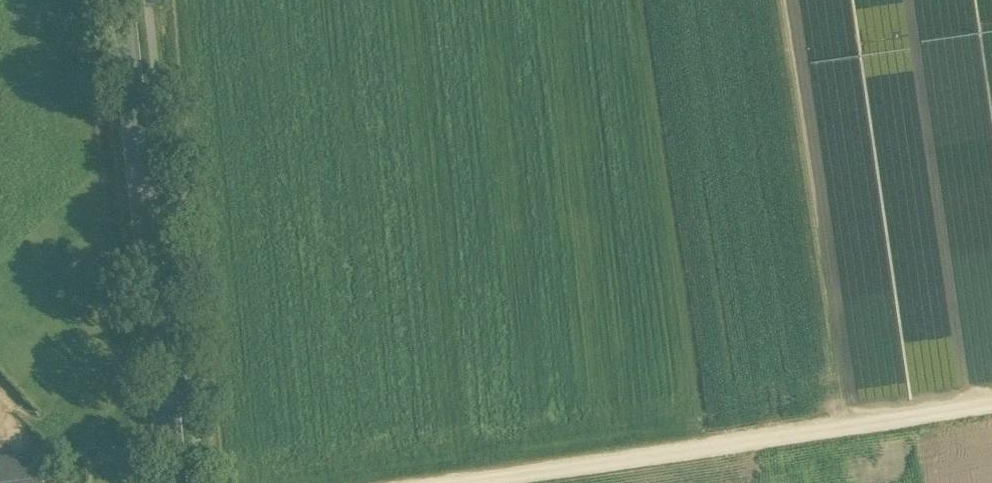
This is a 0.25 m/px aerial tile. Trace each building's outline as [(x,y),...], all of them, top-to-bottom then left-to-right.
[(0,460),(0,482),(42,482),(38,454),(0,460)]
